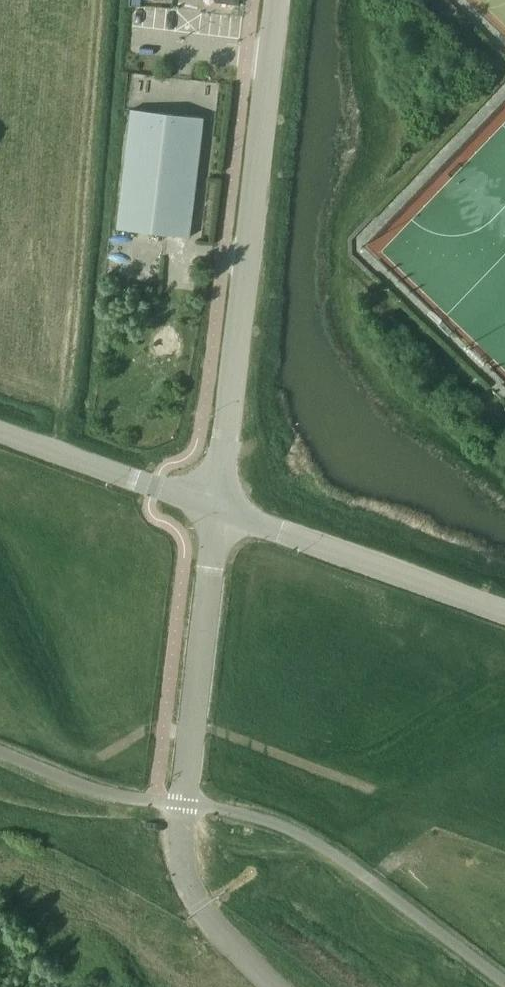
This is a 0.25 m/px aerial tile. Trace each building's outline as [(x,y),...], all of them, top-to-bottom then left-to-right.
[(203,0),(215,2),(212,25),(236,28),(239,4),(239,0),(203,0)] [(189,237),(203,118),(131,109),(117,228),(189,237)]
